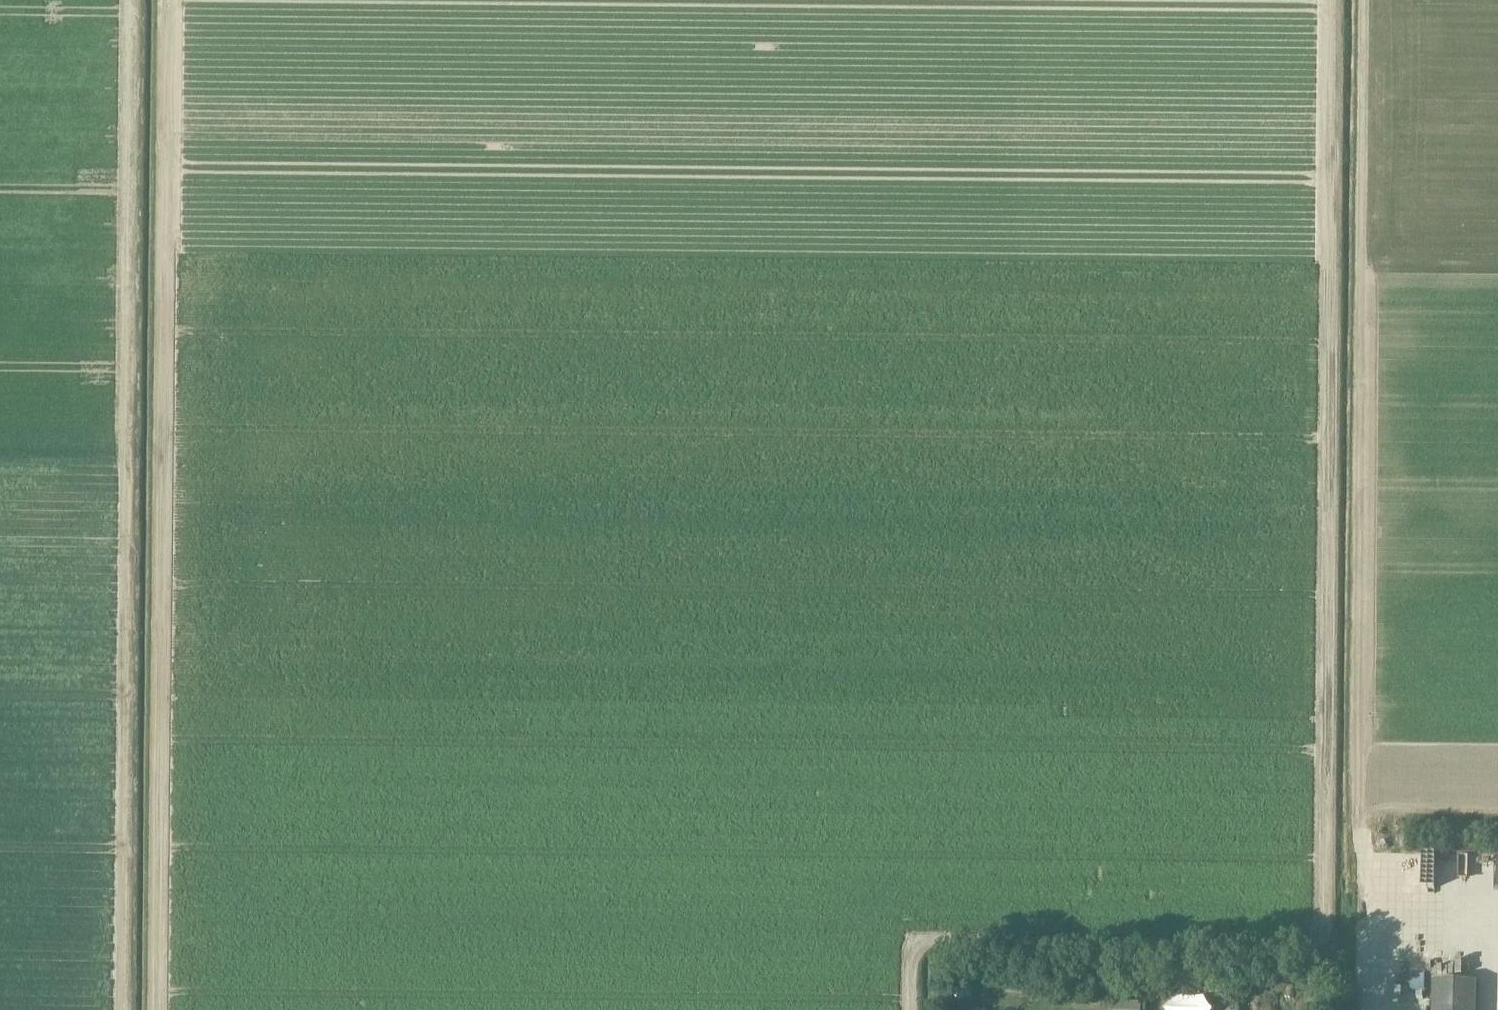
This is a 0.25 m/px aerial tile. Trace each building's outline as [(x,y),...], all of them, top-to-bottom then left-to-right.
[(1431,1009),(1474,1009),(1474,982),(1432,981),(1431,1009)]
